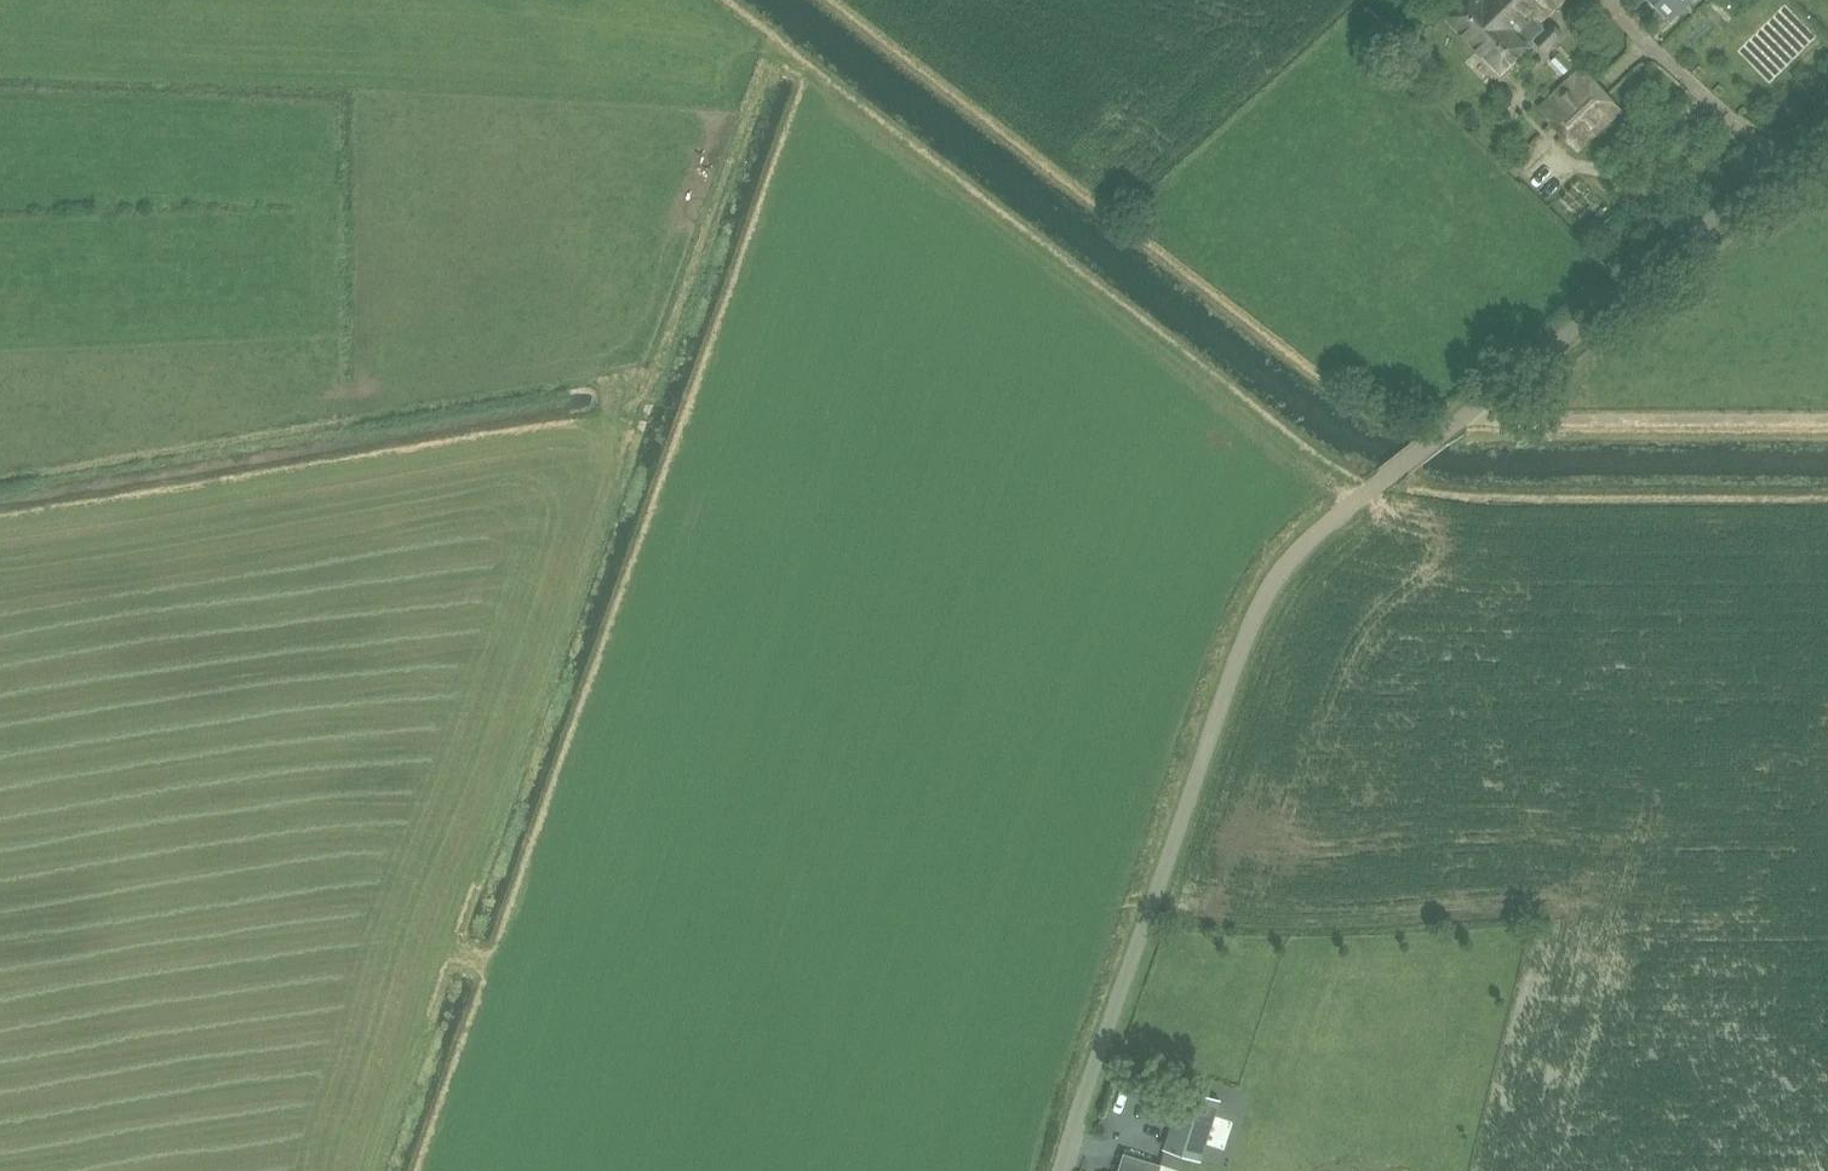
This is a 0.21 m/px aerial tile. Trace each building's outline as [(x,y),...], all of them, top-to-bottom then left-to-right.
[(1446,14),(1500,69),(1543,26),(1538,21),(1559,0),(1460,0),(1446,14)] [(1670,20),(1691,0),(1651,0),(1670,20)] [(1558,37),(1547,27),(1531,43),(1541,54),(1558,37)] [(1622,108),(1584,68),(1541,107),(1579,148),(1622,108)] [(1184,1088),(1178,1107),(1152,1099),(1147,1114),(1173,1123),(1165,1148),(1201,1159),(1220,1099),(1184,1088)] [(1165,1101),(1173,1104),(1177,1092),(1168,1089),(1165,1101)] [(1173,1155),(1160,1170),(1192,1170),(1173,1155)]
